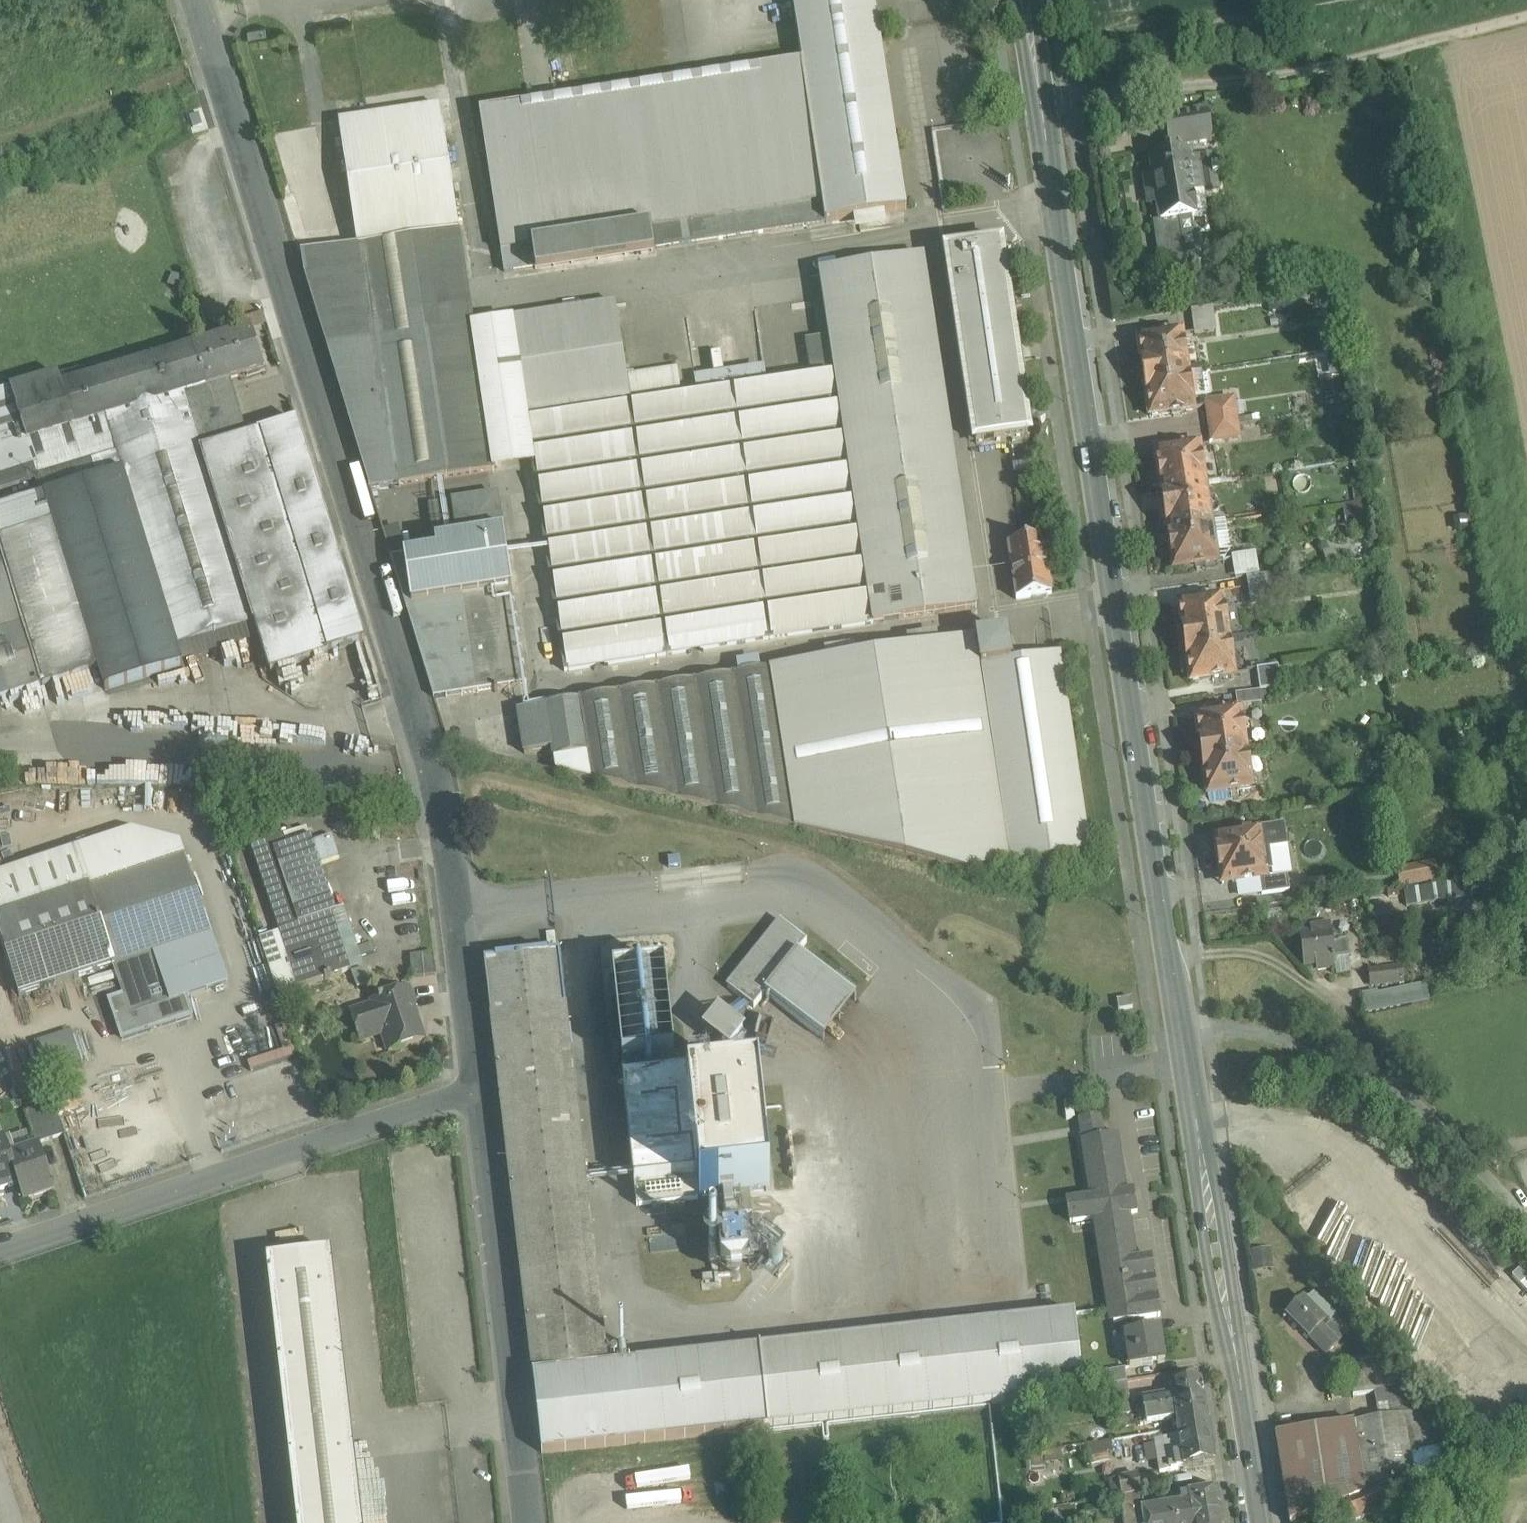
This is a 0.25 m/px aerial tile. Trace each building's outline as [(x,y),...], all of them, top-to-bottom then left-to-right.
[(828,222),(907,209),(875,0),(794,0),(828,222)] [(803,63),(480,113),(504,272),(827,222),(803,63)] [(440,106),(340,121),(359,246),(458,231),(440,106)] [(1208,112),(1165,118),(1169,148),(1184,146),(1213,141),(1208,112)] [(1184,146),(1173,148),(1174,155),(1152,159),(1155,177),(1146,178),(1151,206),(1159,205),(1161,221),(1154,223),(1162,274),(1168,273),(1183,271),(1189,270),(1180,219),(1197,217),(1197,215),(1207,214),(1202,184),(1217,182),(1216,176),(1219,176),(1218,168),(1215,168),(1213,156),(1193,159),(1194,165),(1189,165),(1187,153),(1185,154),(1184,146)] [(490,471),(471,325),(458,231),(359,246),(301,255),(305,277),(370,489),(490,471)] [(1001,247),(949,255),(976,443),(1029,435),(1001,247)] [(923,256),(821,272),(830,336),(873,623),(976,607),(923,256)] [(1183,271),(1168,273),(1172,293),(1186,291),(1183,271)] [(873,623),(830,336),(807,340),(812,373),(681,393),(677,368),(626,376),(615,303),(511,319),(533,465),(564,670),(718,647),(719,650),(737,647),(736,644),(873,623)] [(1213,307),(1192,311),(1195,334),(1217,331),(1213,307)] [(511,319),(471,325),(490,471),(533,465),(511,319)] [(252,330),(195,348),(207,387),(209,395),(233,388),(231,383),(231,380),(264,369),(252,330)] [(1181,334),(1170,336),(1169,335),(1160,336),(1160,337),(1150,339),(1138,340),(1140,352),(1145,379),(1187,373),(1185,358),(1187,358),(1185,347),(1183,347),(1181,334)] [(194,348),(83,383),(79,371),(68,374),(71,386),(63,389),(75,427),(107,417),(207,387),(195,348),(194,348)] [(1323,353),(1323,373),(1337,373),(1337,353),(1323,353)] [(1187,373),(1145,379),(1149,406),(1148,406),(1150,418),(1162,416),(1172,414),(1172,415),(1181,414),(1181,413),(1193,411),(1191,398),(1193,397),(1191,387),(1190,387),(1187,373)] [(0,392),(0,492),(37,481),(38,481),(33,467),(35,466),(27,442),(75,427),(63,389),(59,377),(58,374),(0,392)] [(71,386),(68,374),(59,377),(63,389),(71,386)] [(1326,397),(1343,395),(1341,375),(1323,377),(1326,397)] [(92,463),(98,481),(42,498),(0,511),(0,702),(100,672),(106,690),(183,667),(177,647),(255,623),(270,672),(329,654),(261,433),(261,432),(248,436),(246,429),(233,388),(209,395),(207,387),(107,417),(119,455),(92,463)] [(1233,400),(1207,404),(1211,429),(1237,424),(1233,400)] [(75,427),(27,442),(35,466),(33,467),(38,481),(37,481),(42,498),(98,481),(92,463),(119,455),(107,417),(75,427)] [(280,418),(246,429),(248,436),(261,432),(261,433),(282,426),(280,418)] [(282,426),(261,433),(329,654),(365,643),(297,422),(282,426)] [(1237,424),(1211,429),(1213,441),(1239,438),(1237,424)] [(1186,448),(1177,449),(1177,450),(1156,454),(1157,457),(1156,457),(1158,470),(1159,470),(1162,492),(1205,485),(1202,470),(1204,470),(1202,460),(1201,460),(1199,447),(1187,449),(1186,448)] [(1205,485),(1162,492),(1163,502),(1164,509),(1168,532),(1211,525),(1205,485)] [(498,494),(452,501),(458,538),(503,531),(498,494)] [(447,502),(429,504),(435,541),(453,539),(447,502)] [(389,556),(406,553),(401,524),(383,527),(389,556)] [(1211,525),(1168,532),(1171,554),(1170,554),(1172,567),(1173,567),(1174,570),(1195,567),(1195,568),(1205,566),(1204,565),(1217,564),(1215,550),(1216,550),(1214,540),(1213,540),(1211,525)] [(453,539),(435,541),(437,551),(404,556),(391,558),(434,698),(495,689),(495,691),(498,691),(498,688),(526,684),(503,531),(453,539)] [(1043,540),(1008,546),(1016,600),(1051,595),(1043,540)] [(1235,580),(1259,576),(1256,555),(1232,559),(1235,580)] [(1270,575),(1247,579),(1251,604),(1274,600),(1270,575)] [(1228,638),(1226,623),(1227,623),(1226,612),(1224,612),(1222,600),(1210,601),(1210,600),(1200,602),(1201,603),(1191,605),(1190,604),(1179,606),(1181,617),(1185,645),(1228,638)] [(1230,653),(1228,638),(1185,645),(1189,671),(1189,672),(1191,683),(1202,682),(1202,681),(1212,679),(1212,680),(1222,679),(1222,678),(1234,676),(1232,663),(1233,663),(1232,652),(1230,653)] [(977,639),(772,670),(796,830),(966,871),(1011,864),(981,667),(977,639)] [(1060,655),(981,667),(1011,864),(1090,853),(1060,655)] [(1278,667),(1257,670),(1260,691),(1281,688),(1278,667)] [(772,670),(580,700),(592,781),(796,830),(772,670)] [(1259,692),(1235,695),(1237,708),(1261,704),(1259,692)] [(580,700),(518,709),(525,753),(553,748),(556,771),(592,781),(580,700)] [(1239,712),(1227,714),(1227,713),(1217,714),(1217,715),(1196,719),(1202,757),(1245,751),(1243,736),(1244,736),(1243,725),(1241,725),(1239,712)] [(1245,751),(1202,757),(1208,795),(1229,792),(1229,793),(1239,792),(1239,791),(1251,789),(1249,776),(1250,776),(1249,765),(1247,765),(1245,751)] [(1284,826),(1257,830),(1258,833),(1215,839),(1222,885),(1260,880),(1272,878),(1268,851),(1287,849),(1284,826)] [(323,862),(339,857),(331,834),(315,840),(323,862)] [(275,850),(254,857),(280,933),(298,988),(325,979),(325,980),(332,978),(332,977),(351,970),(338,932),(352,928),(345,908),(336,911),(311,837),(275,850)] [(272,840),(251,846),(254,857),(275,850),(272,840)] [(0,875),(0,918),(90,888),(77,850),(0,875)] [(0,918),(0,938),(20,997),(115,966),(131,1015),(170,1002),(154,952),(210,933),(210,934),(211,934),(185,856),(90,888),(0,918)] [(1403,885),(1440,877),(1436,859),(1398,867),(1403,885)] [(1272,878),(1260,880),(1262,895),(1289,891),(1287,876),(1272,878)] [(1407,890),(1408,901),(1481,896),(1480,884),(1407,890)] [(807,943),(779,921),(727,985),(754,1007),(766,993),(798,954),(807,943)] [(1331,922),(1311,925),(1312,931),(1301,932),(1306,963),(1317,961),(1318,967),(1337,964),(1335,957),(1347,955),(1345,940),(1334,942),(1331,922)] [(298,988),(280,933),(260,939),(279,995),(298,988)] [(559,953),(485,961),(491,1016),(566,1007),(559,953)] [(433,954),(422,955),(425,977),(436,975),(433,954)] [(798,954),(766,993),(823,1040),(855,1001),(798,954)] [(422,955),(410,956),(413,978),(425,977),(422,955)] [(1402,965),(1370,969),(1371,984),(1404,979),(1402,965)] [(364,969),(353,973),(358,988),(370,984),(364,969)] [(664,970),(613,975),(623,1063),(674,1057),(664,970)] [(1367,989),(1369,1008),(1431,1001),(1429,983),(1367,989)] [(409,989),(371,1001),(373,1005),(350,1013),(358,1035),(380,1028),(389,1054),(425,1041),(414,1007),(415,1006),(409,989)] [(1074,1315),(608,1366),(566,1007),(491,1016),(533,1373),(534,1373),(542,1453),(543,1453),(1024,1401),(1022,1384),(1081,1377),(1074,1315)] [(727,1009),(710,1031),(737,1052),(754,1030),(727,1009)] [(37,1039),(43,1069),(81,1061),(75,1031),(37,1039)] [(624,1083),(637,1205),(700,1198),(689,1094),(687,1076),(624,1083)] [(759,1086),(689,1094),(700,1198),(770,1191),(759,1086)] [(584,1121),(593,1121),(592,1097),(583,1097),(584,1121)] [(54,1103),(26,1113),(29,1121),(44,1116),(57,1112),(54,1103)] [(65,1135),(57,1112),(44,1116),(52,1139),(65,1135)] [(44,1116),(29,1121),(37,1144),(52,1139),(44,1116)] [(1122,1193),(1114,1136),(1104,1137),(1101,1116),(1079,1120),(1083,1142),(1086,1142),(1094,1197),(1067,1202),(1070,1223),(1098,1219),(1114,1324),(1160,1316),(1151,1257),(1133,1260),(1125,1215),(1138,1213),(1134,1191),(1122,1193)] [(0,1142),(0,1191),(19,1185),(10,1158),(11,1158),(5,1141),(0,1142)] [(11,1158),(10,1158),(19,1185),(25,1183),(30,1198),(29,1198),(29,1200),(54,1192),(40,1148),(11,1158)] [(332,1254),(267,1261),(297,1522),(363,1522),(332,1254)] [(1303,1299),(1287,1316),(1297,1326),(1292,1331),(1300,1338),(1304,1333),(1309,1338),(1321,1326),(1326,1321),(1318,1313),(1322,1309),(1316,1303),(1312,1307),(1303,1299)] [(1338,1343),(1321,1326),(1309,1338),(1327,1355),(1338,1343)] [(1160,1330),(1124,1335),(1130,1369),(1165,1363),(1160,1330)] [(1381,1356),(1347,1361),(1352,1396),(1375,1392),(1399,1388),(1381,1356)] [(1125,1369),(1101,1373),(1104,1387),(1105,1387),(1127,1383),(1125,1369)] [(1201,1379),(1171,1384),(1172,1394),(1136,1400),(1138,1413),(1204,1402),(1201,1379)] [(1326,1397),(1351,1393),(1349,1380),(1324,1384),(1326,1397)] [(1127,1383),(1105,1387),(1107,1400),(1112,1399),(1117,1399),(1117,1398),(1129,1396),(1127,1383)] [(1399,1388),(1375,1392),(1379,1418),(1408,1413),(1406,1397),(1399,1388)] [(1129,1396),(1117,1398),(1117,1399),(1112,1399),(1115,1416),(1132,1413),(1129,1396)] [(1204,1402),(1138,1413),(1140,1426),(1176,1420),(1178,1430),(1208,1425),(1204,1402)] [(1453,1463),(1418,1412),(1402,1415),(1412,1478),(1452,1463),(1453,1463)] [(1402,1415),(1355,1422),(1366,1496),(1391,1486),(1412,1478),(1402,1415)] [(1132,1418),(1116,1420),(1117,1428),(1133,1425),(1132,1418)] [(1277,1434),(1290,1522),(1292,1522),(1345,1503),(1366,1496),(1355,1422),(1277,1434)] [(1179,1438),(1183,1469),(1214,1465),(1208,1425),(1178,1430),(1179,1438)] [(1183,1469),(1179,1438),(1166,1440),(1166,1443),(1155,1445),(1160,1473),(1183,1469)] [(1115,1452),(1113,1441),(1086,1445),(1088,1457),(1089,1456),(1091,1467),(1110,1464),(1108,1453),(1115,1452)] [(1138,1476),(1118,1480),(1121,1497),(1141,1493),(1138,1476)] [(1366,1496),(1345,1503),(1352,1522),(1398,1505),(1391,1486),(1366,1496)] [(1218,1489),(1187,1494),(1188,1501),(1191,1518),(1221,1513),(1222,1513),(1218,1489)] [(1091,1490),(1082,1492),(1084,1503),(1093,1501),(1091,1490)] [(1144,1509),(1141,1493),(1121,1497),(1120,1497),(1123,1522),(1163,1522),(1191,1518),(1188,1501),(1144,1509)] [(1163,1522),(1223,1522),(1221,1513),(1191,1518),(1163,1522)]
